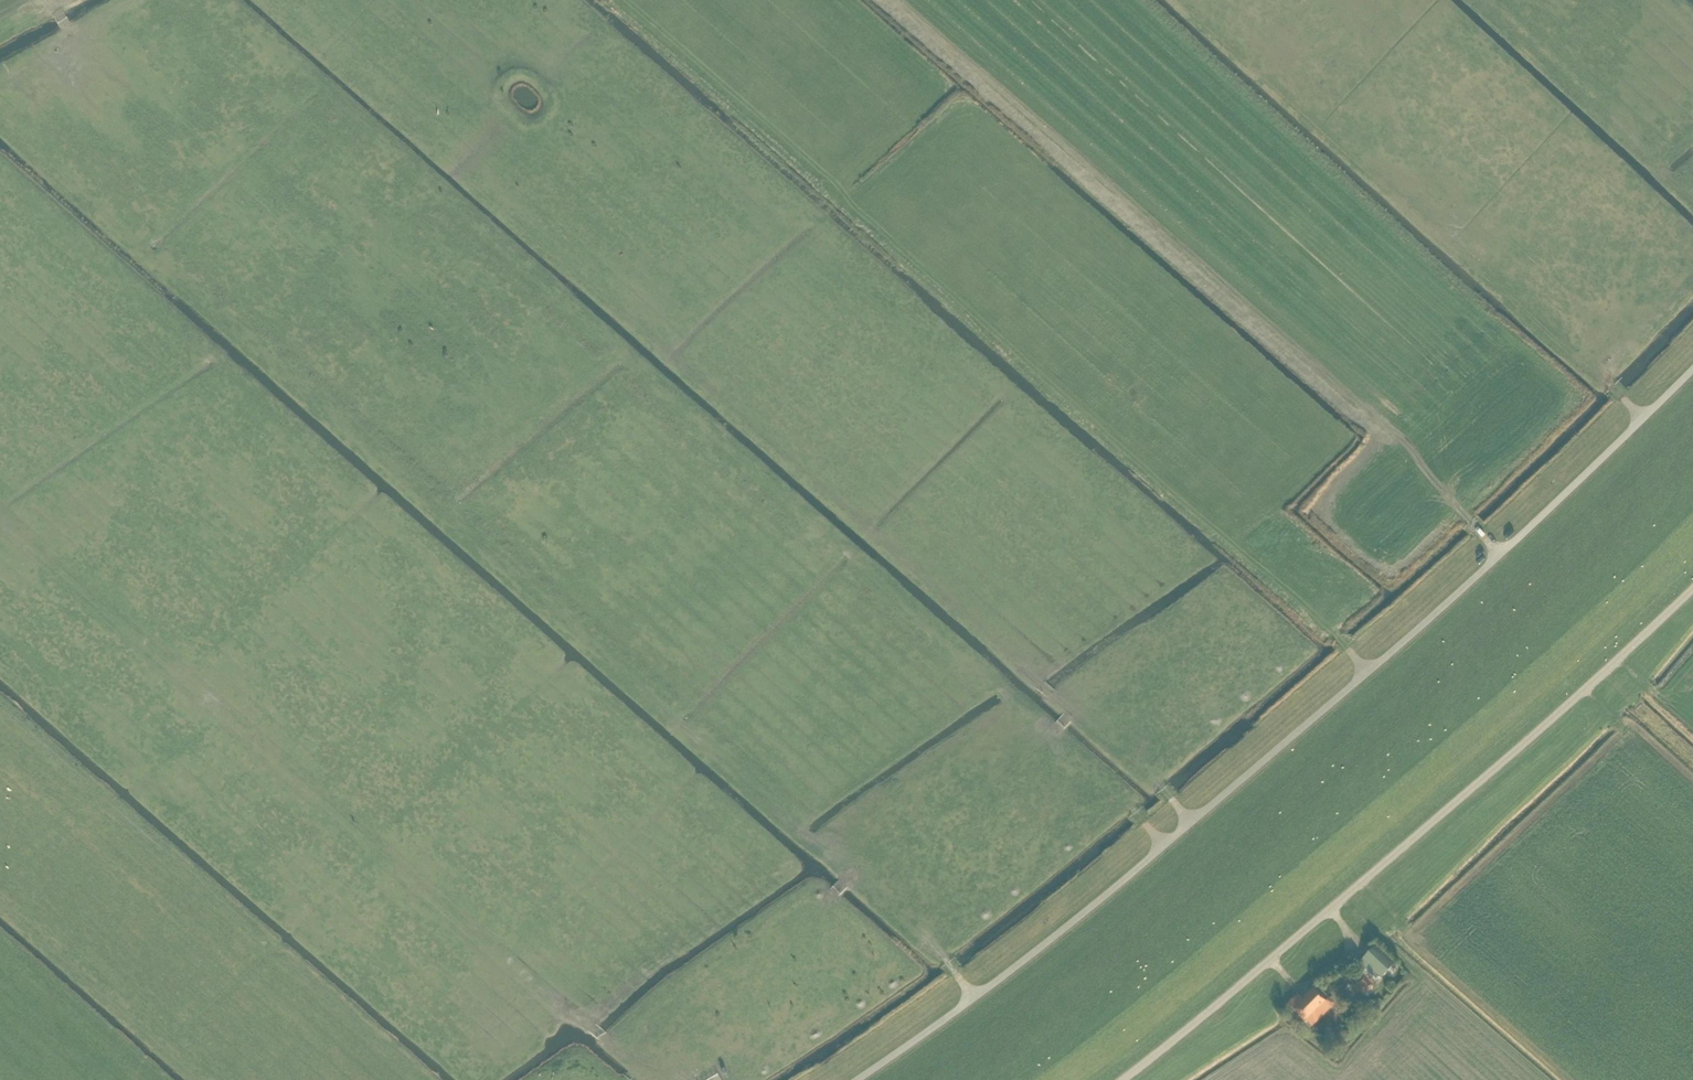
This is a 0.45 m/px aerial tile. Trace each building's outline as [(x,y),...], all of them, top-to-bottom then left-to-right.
[(1375,946),(1374,947),(1361,960),(1381,979),(1395,964),(1375,946)] [(1370,999),(1378,991),(1374,987),(1377,984),(1365,974),(1353,987),(1363,996),(1365,994),(1370,999)] [(1327,1004),(1312,988),(1301,999),(1298,996),(1287,1004),(1305,1023),(1315,1013),(1317,1014),(1327,1004)]
